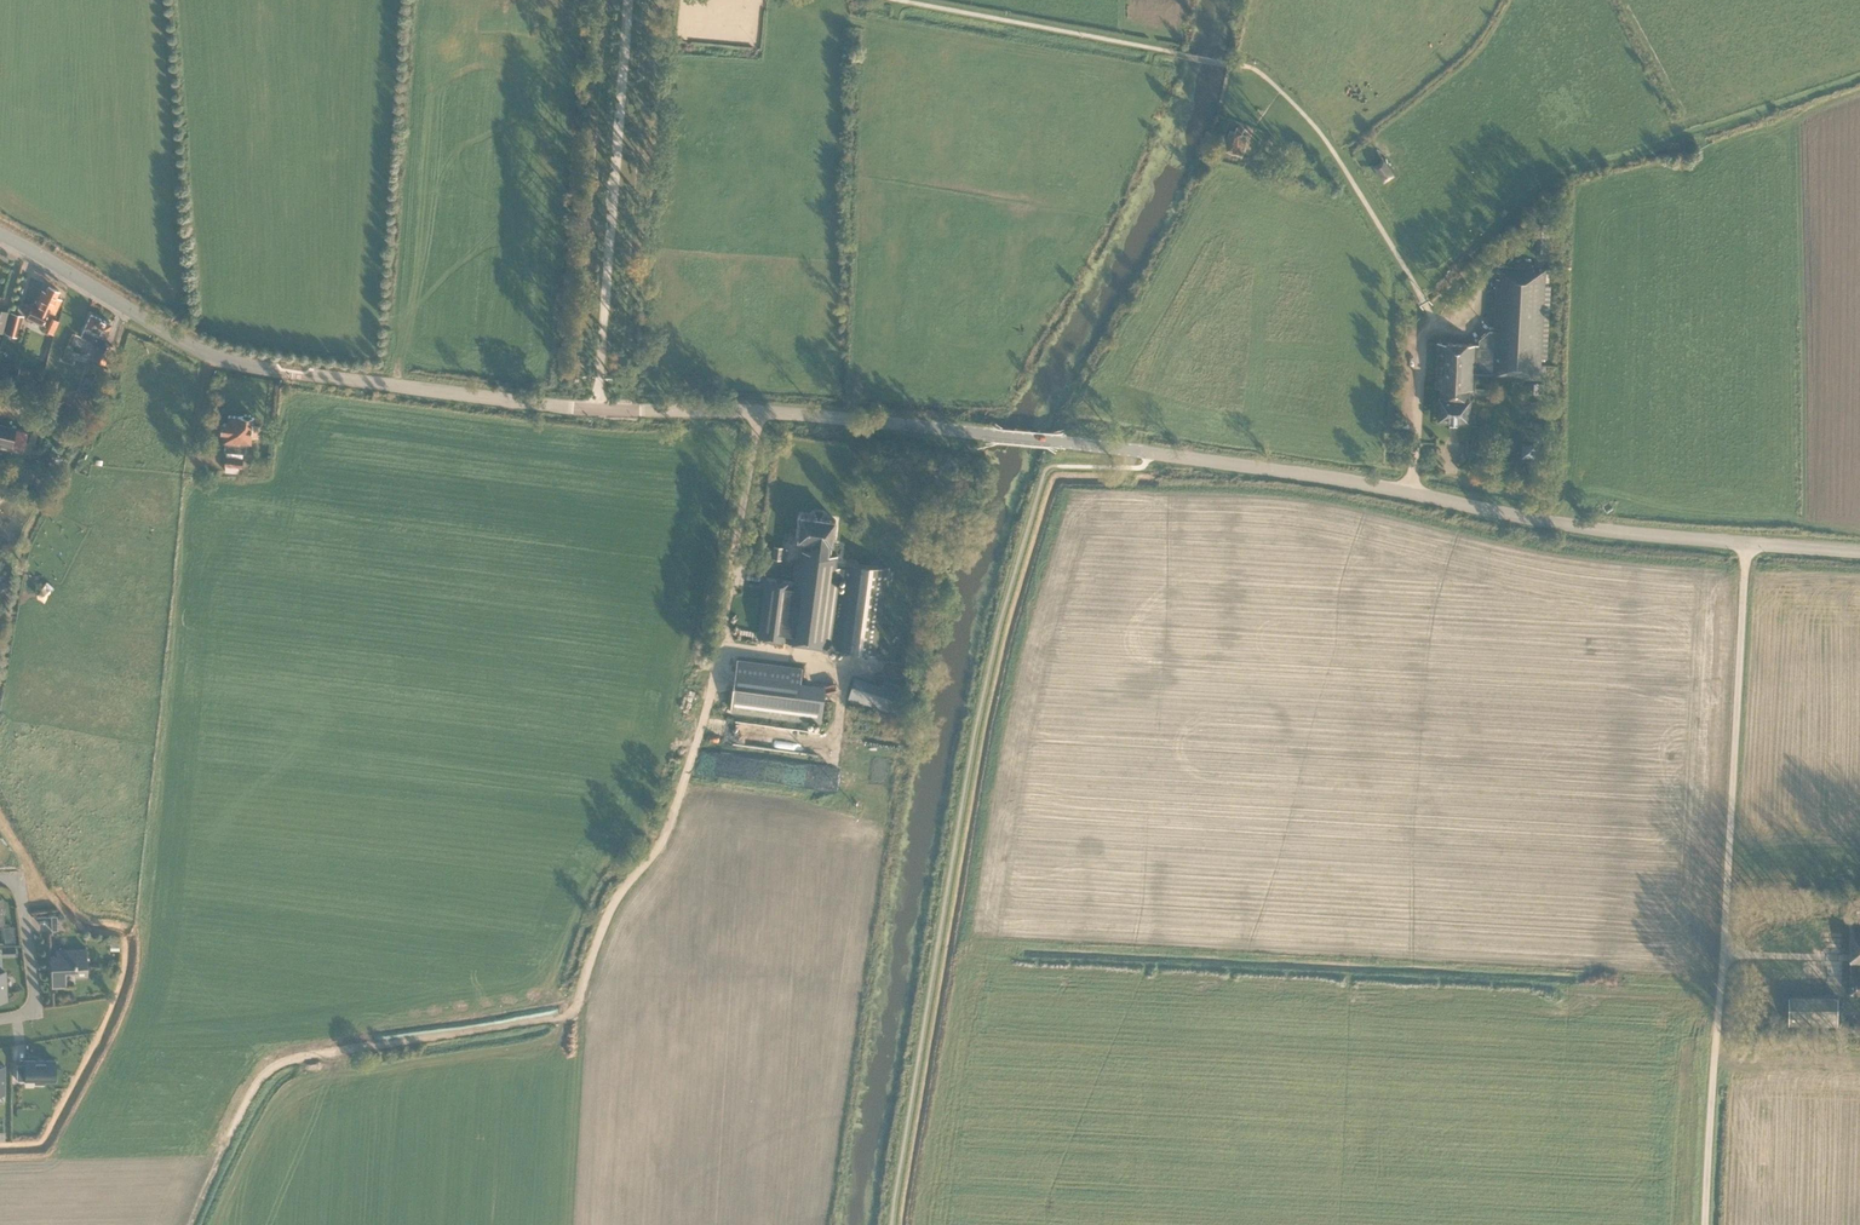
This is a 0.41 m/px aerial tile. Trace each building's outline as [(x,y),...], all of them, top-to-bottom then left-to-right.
[(1241,153),(1247,135),(1242,133),(1244,128),(1237,125),(1235,130),(1230,129),(1224,147),(1241,153)] [(1393,173),(1383,159),(1374,165),(1384,179),(1393,173)] [(1441,386),(1440,396),(1469,397),(1470,387),(1475,387),(1476,372),(1491,373),(1492,375),(1540,378),(1541,357),(1547,357),(1551,284),(1545,284),(1546,268),(1541,267),(1541,269),(1533,269),(1533,267),(1497,265),(1497,270),(1500,270),(1499,277),(1497,277),(1494,330),(1490,330),(1480,338),(1480,343),(1437,341),(1435,386),(1441,386)] [(42,323),(48,309),(55,312),(61,298),(56,295),(59,289),(48,284),(46,290),(42,289),(35,303),(33,302),(26,316),(42,323)] [(3,332),(8,310),(0,308),(0,331),(3,332)] [(10,311),(5,333),(19,336),(24,314),(10,311)] [(105,362),(113,344),(103,340),(111,322),(91,313),(81,335),(91,340),(99,344),(93,357),(105,362)] [(62,359),(72,362),(76,351),(66,347),(62,359)] [(99,364),(96,372),(92,383),(101,386),(107,367),(99,364)] [(28,369),(19,366),(17,374),(26,377),(28,369)] [(94,397),(96,390),(80,385),(78,392),(94,397)] [(60,396),(51,395),(47,416),(55,417),(60,396)] [(1470,397),(1469,397),(1440,396),(1439,396),(1438,418),(1469,420),(1470,397)] [(226,449),(227,449),(226,454),(227,455),(226,464),(226,471),(240,472),(240,466),(243,466),(244,456),(244,451),(246,451),(247,440),(252,440),(253,434),(260,435),(261,424),(254,424),(254,416),(242,414),(242,415),(229,413),(228,422),(224,421),(223,430),(226,430),(225,440),(227,440),(226,449)] [(23,449),(28,430),(0,423),(0,443),(23,449)] [(31,431),(28,442),(35,443),(37,433),(31,431)] [(1536,443),(1522,442),(1521,455),(1535,456),(1536,443)] [(833,542),(834,537),(836,519),(803,514),(799,537),(799,538),(813,540),(812,550),(803,549),(801,561),(796,560),(794,581),(767,577),(764,598),(759,637),(831,646),(841,566),(836,566),(838,553),(829,552),(830,542),(833,542)] [(782,558),(784,546),(774,545),(773,557),(782,558)] [(847,567),(841,566),(840,575),(845,575),(836,647),(877,653),(888,566),(847,561),(847,567)] [(7,590),(8,585),(9,583),(2,581),(0,587),(7,590)] [(731,708),(736,708),(796,716),(802,667),(738,659),(731,708)] [(897,688),(855,675),(848,696),(891,709),(897,688)] [(1850,919),(1850,993),(1859,993),(1859,919),(1850,919)] [(78,976),(91,976),(91,950),(60,950),(60,956),(54,956),(54,988),(69,988),(69,972),(78,972),(78,976)] [(1837,995),(1788,995),(1788,1023),(1837,1023),(1837,995)] [(17,1059),(17,1076),(35,1076),(35,1079),(45,1079),(45,1076),(55,1076),(55,1056),(25,1056),(25,1059),(17,1059)]
